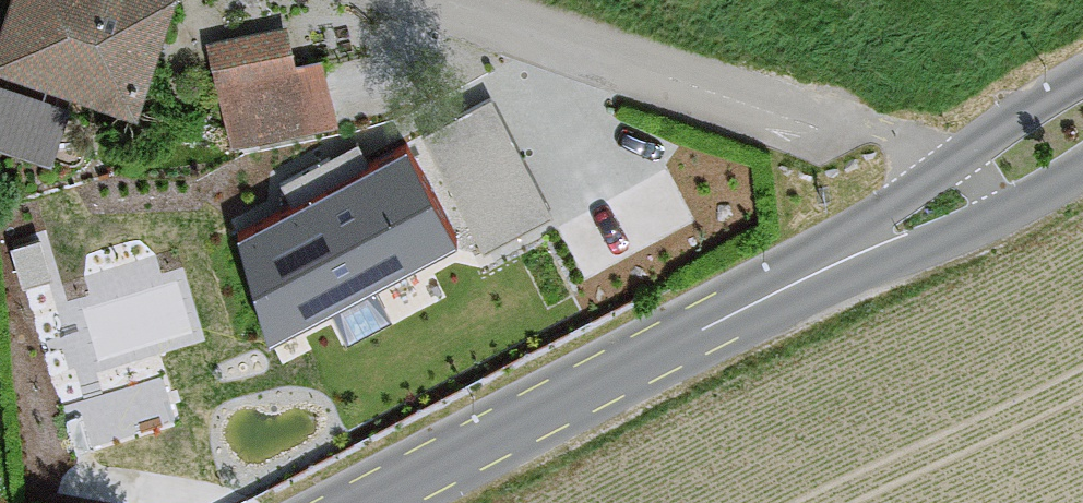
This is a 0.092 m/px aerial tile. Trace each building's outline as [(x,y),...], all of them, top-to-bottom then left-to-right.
[(152,112),(183,0),(23,0),(4,72),(152,112)] [(290,37),(211,56),(235,156),(350,128),(334,63),(299,72),(290,37)] [(8,156),(61,174),(81,117),(0,90),(0,111),(8,156)] [(490,96),(424,130),(484,246),(551,211),(490,96)] [(472,238),(413,131),(366,154),(359,140),(280,179),(287,194),(230,222),(263,350),(472,238)]
